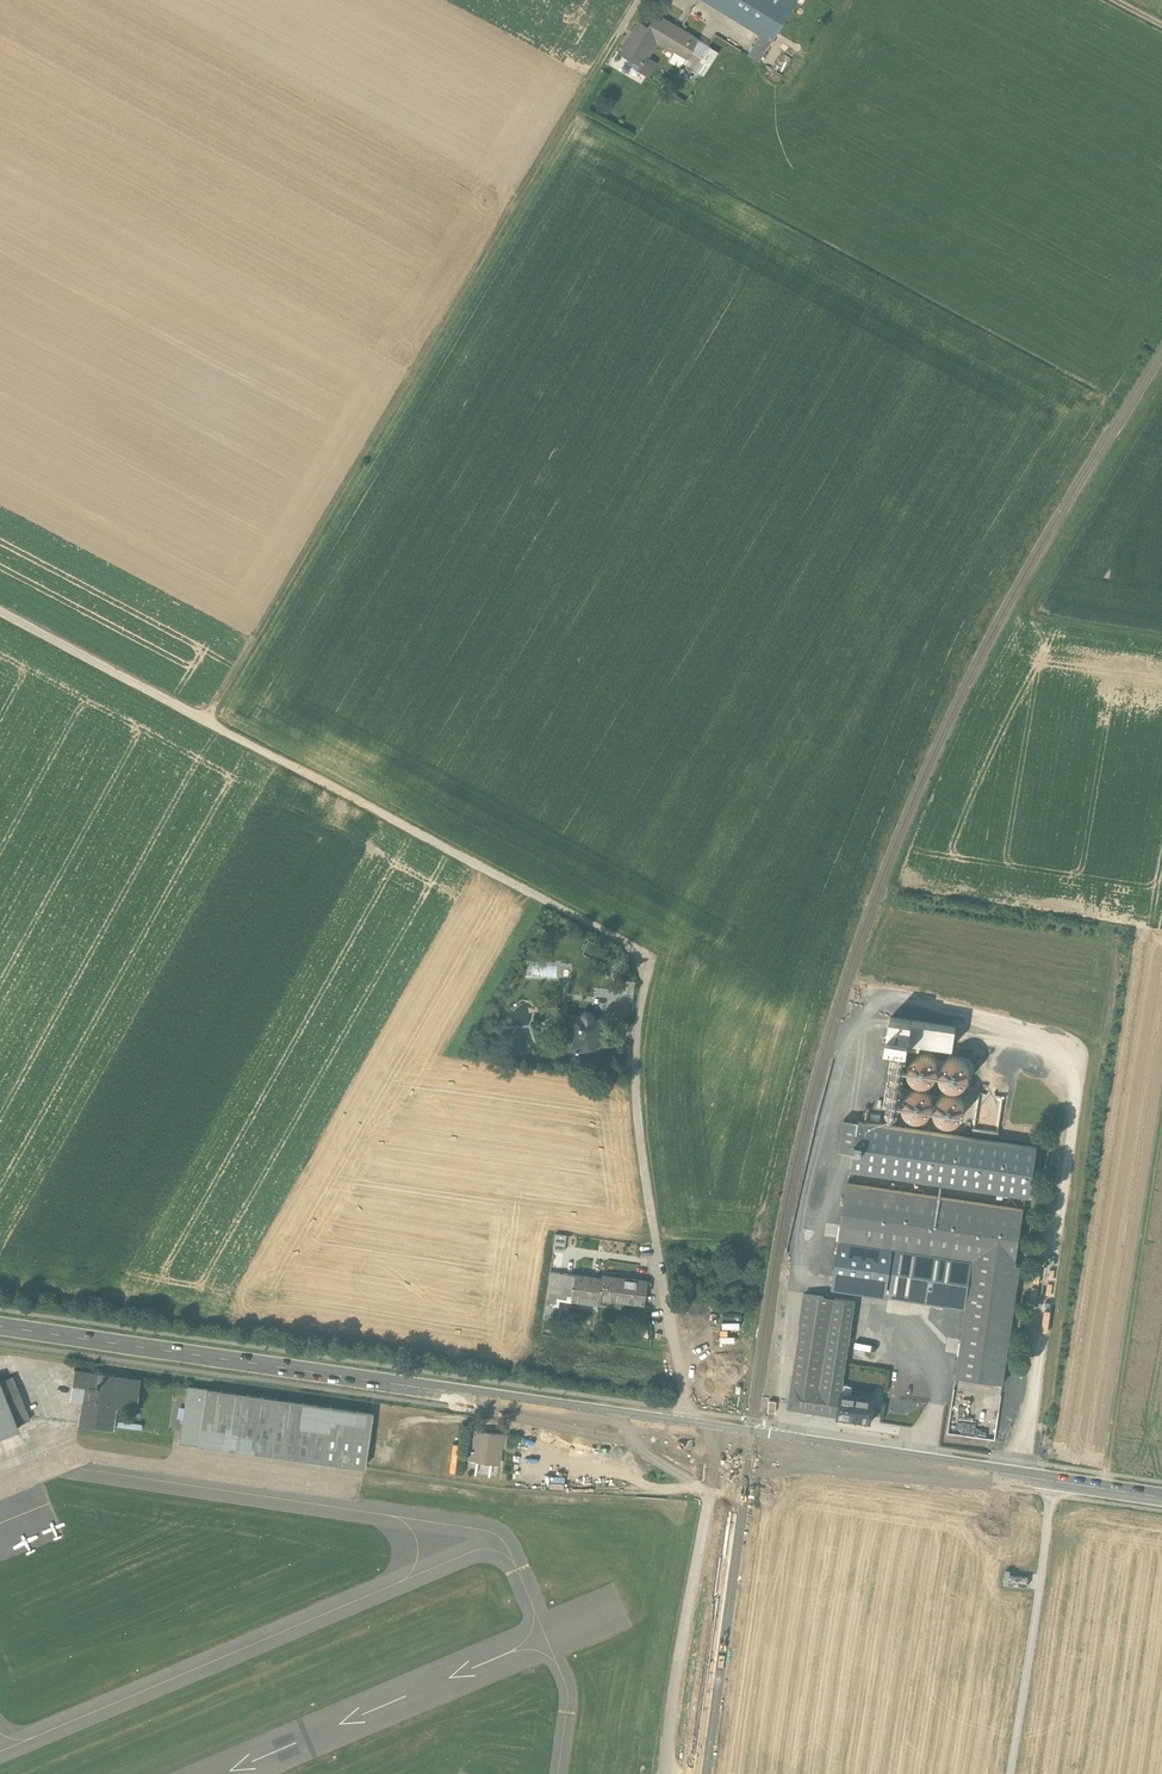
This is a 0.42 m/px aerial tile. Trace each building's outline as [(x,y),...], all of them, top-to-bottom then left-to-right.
[(740,0),(701,0),(760,34),(747,56),(759,63),(783,25),(740,0)] [(783,25),(798,0),(740,0),(783,25)] [(648,29),(645,34),(657,41),(687,61),(698,42),(656,16),(648,29)] [(645,34),(648,29),(638,23),(619,52),(632,60),(629,64),(647,75),(656,62),(647,57),(657,41),(645,34)] [(698,42),(687,61),(685,65),(703,75),(716,54),(717,53),(698,42)] [(583,1016),(581,1020),(569,1018),(569,1023),(568,1028),(563,1027),(561,1040),(566,1041),(565,1051),(577,1052),(576,1055),(587,1056),(587,1054),(598,1055),(602,1022),(591,1021),(590,1017),(590,1016),(589,1016),(589,1015),(588,1015),(587,1015),(586,1014),(585,1015),(584,1015),(583,1016)] [(953,1049),(956,1026),(873,1015),(870,1036),(863,1035),(861,1047),(899,1051),(900,1042),(953,1049)] [(568,1028),(569,1023),(557,1021),(553,1049),(565,1051),(566,1041),(561,1040),(563,1027),(568,1028)] [(956,1070),(953,1059),(945,1058),(935,1061),(932,1056),(916,1053),(903,1056),(895,1061),(893,1070),(901,1083),(917,1085),(915,1087),(898,1091),(897,1099),(898,1103),(892,1104),(891,1109),(896,1118),(907,1120),(923,1115),(928,1123),(938,1125),(939,1124),(951,1117),(962,1114),(963,1106),(955,1094),(942,1092),(953,1085),(956,1070)] [(883,1125),(846,1119),(842,1152),(856,1154),(854,1170),(1032,1196),(1039,1147),(883,1125)] [(1022,1210),(848,1185),(834,1282),(967,1301),(956,1377),(1003,1383),(1020,1266),(1015,1265),(1022,1210)] [(555,1233),(553,1250),(561,1251),(562,1234),(555,1233)] [(570,1307),(571,1301),(575,1274),(550,1270),(545,1304),(558,1306),(570,1307)] [(604,1279),(575,1274),(571,1301),(600,1305),(601,1297),(604,1279)] [(622,1282),(604,1279),(601,1297),(607,1298),(607,1300),(613,1300),(621,1301),(631,1303),(645,1305),(648,1282),(635,1280),(624,1278),(622,1282)] [(840,1393),(853,1301),(803,1294),(786,1410),(836,1417),(840,1393)] [(557,1315),(558,1306),(545,1304),(544,1313),(557,1315)] [(633,1335),(648,1338),(647,1324),(633,1323),(633,1335)] [(100,1372),(74,1369),(70,1399),(83,1400),(79,1424),(113,1429),(116,1405),(137,1408),(141,1378),(100,1372)] [(18,1429),(17,1425),(30,1419),(13,1378),(0,1383),(0,1436),(18,1429)] [(371,1412),(187,1385),(179,1440),(364,1468),(372,1413),(371,1412)] [(871,1422),(874,1398),(840,1393),(836,1417),(871,1422)] [(507,1435),(473,1430),(469,1460),(498,1465),(501,1448),(505,1449),(507,1435)] [(1010,1572),(1005,1571),(1003,1583),(1027,1586),(1028,1577),(1010,1575),(1010,1572)]
